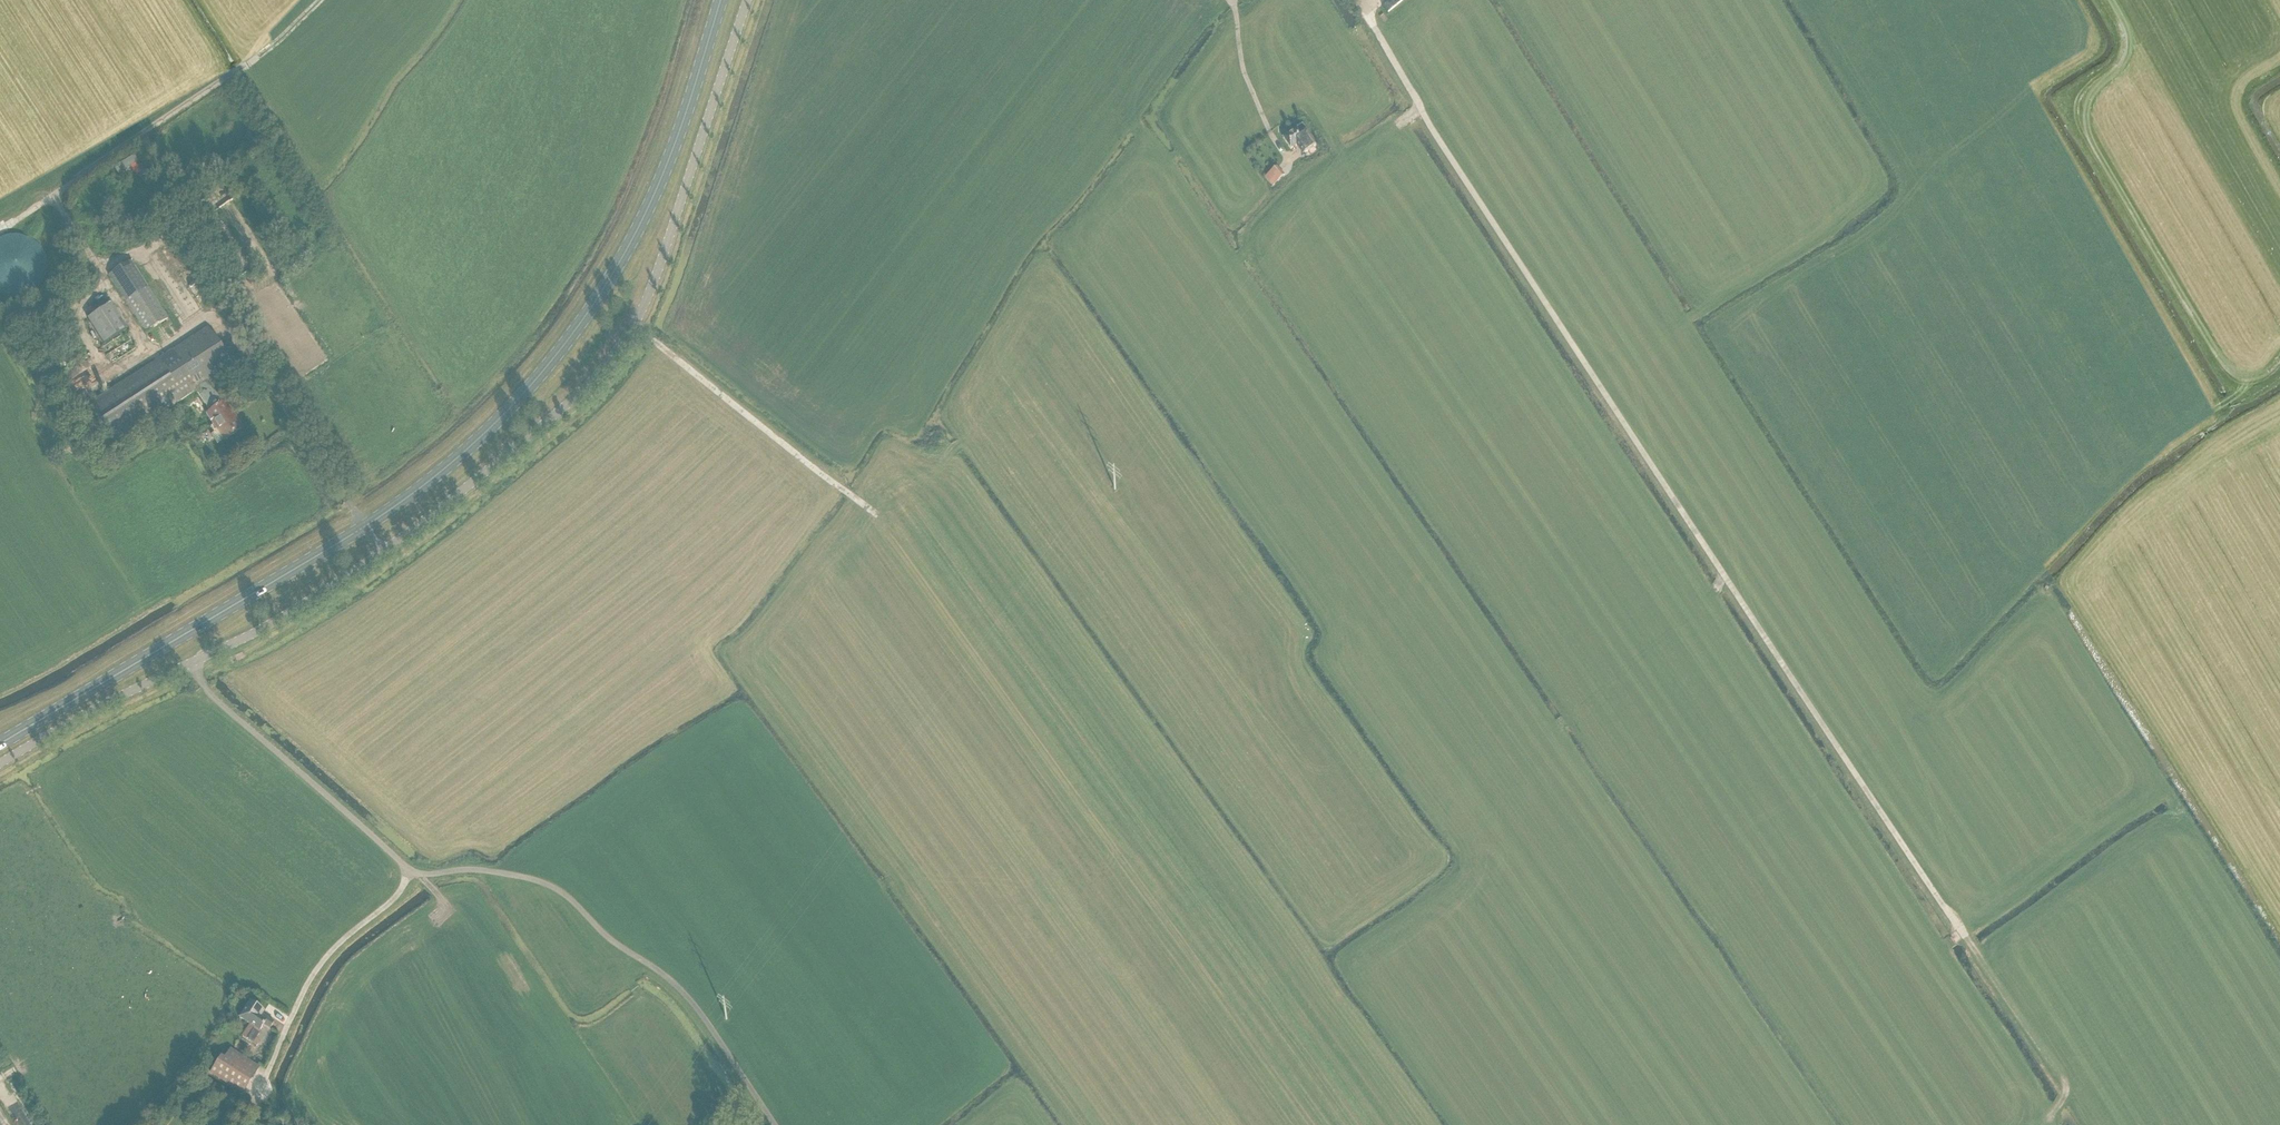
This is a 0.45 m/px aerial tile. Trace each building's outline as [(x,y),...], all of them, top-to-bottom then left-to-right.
[(1317,145),(1302,125),(1297,129),(1297,128),(1283,139),(1291,150),(1298,145),(1304,154),(1308,151),(1310,155),(1316,151),(1313,148),(1317,145)] [(118,172),(140,161),(136,153),(114,165),(118,172)] [(1265,177),(1272,186),(1282,178),(1275,169),(1265,177)] [(21,297),(27,295),(34,291),(39,287),(43,281),(46,274),(47,267),(46,259),(44,252),(40,246),(34,241),(28,237),(21,235),(13,234),(6,236),(0,238),(0,293),(6,296),(13,297),(21,297)] [(167,319),(130,261),(108,275),(146,333),(167,319)] [(104,344),(127,329),(110,304),(87,319),(104,344)] [(58,328),(65,323),(58,314),(51,319),(58,328)] [(222,404),(208,383),(233,367),(207,327),(89,404),(114,444),(196,391),(210,413),(206,415),(223,441),(242,429),(225,403),(222,404)] [(249,1025),(259,1032),(263,1026),(269,1030),(274,1023),(262,1015),(264,1012),(250,1002),(239,1018),(249,1025)] [(260,1033),(259,1032),(249,1025),(241,1036),(252,1044),(253,1043),(255,1045),(259,1040),(256,1039),(260,1033)] [(255,1072),(228,1055),(215,1076),(242,1092),(255,1072)]
